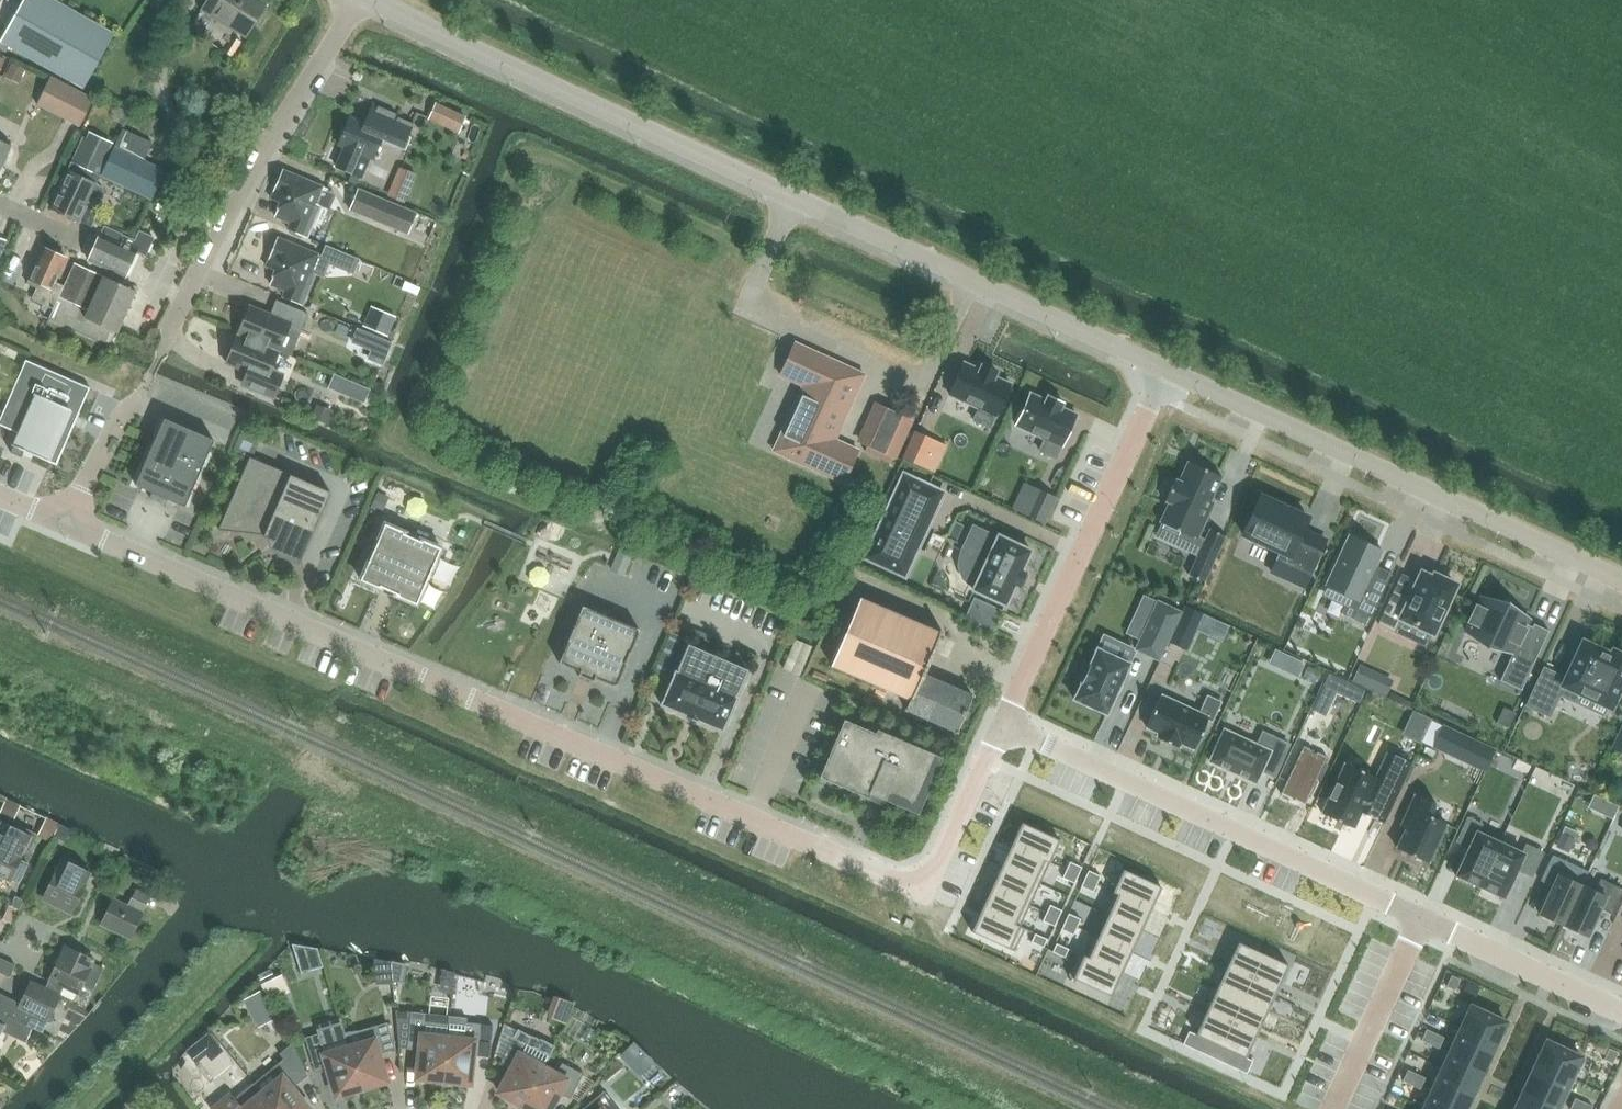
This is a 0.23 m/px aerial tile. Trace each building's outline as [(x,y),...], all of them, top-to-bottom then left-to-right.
[(0,43),(83,89),(115,34),(55,0),(24,0),(0,43)] [(203,9),(242,33),(250,37),(268,8),(260,3),(255,0),(208,0),(203,9)] [(12,64),(7,74),(19,80),(24,70),(12,64)] [(53,78),(39,105),(82,127),(96,100),(53,78)] [(401,153),(414,121),(372,103),(364,122),(349,116),(336,147),(340,149),(332,168),(358,179),(366,159),(372,162),(380,144),(401,153)] [(457,132),(464,118),(444,108),(437,123),(457,132)] [(100,177),(149,200),(163,169),(144,160),(152,143),(123,129),(116,144),(113,150),(100,177)] [(51,208),(66,215),(69,220),(75,220),(79,221),(90,197),(99,201),(104,191),(102,186),(97,183),(100,177),(113,150),(111,149),(87,137),(85,136),(51,208)] [(10,146),(0,141),(0,167),(10,146)] [(405,203),(418,173),(400,165),(388,195),(405,203)] [(321,189),(325,191),(326,189),(281,171),(273,191),(274,192),(271,200),(280,203),(275,217),(291,223),(288,230),(307,238),(319,205),(315,204),(321,189)] [(359,189),(349,211),(407,235),(416,213),(388,201),(359,189)] [(146,256),(154,237),(139,230),(134,240),(105,227),(90,260),(124,276),(136,251),(146,256)] [(270,260),(267,267),(277,271),(271,285),(287,291),(284,298),(303,306),(316,274),(323,277),(329,263),(353,273),(359,259),(326,246),(321,257),(278,239),(269,259),(270,260)] [(37,287),(32,299),(55,309),(59,299),(65,287),(56,282),(66,259),(43,248),(27,283),(37,287)] [(88,311),(84,320),(117,335),(118,334),(137,292),(74,265),(65,287),(59,299),(88,311)] [(244,322),(238,335),(279,352),(290,356),(308,314),(283,304),(277,318),(270,315),(250,307),(249,310),(245,308),(240,320),(244,322)] [(394,317),(382,312),(374,331),(386,336),(394,317)] [(371,351),(367,359),(383,366),(392,343),(357,328),(351,343),(371,351)] [(229,347),(224,360),(228,361),(227,364),(245,371),(239,385),(248,389),(274,399),(283,378),(272,368),(279,352),(238,335),(233,349),(229,347)] [(844,484),(859,452),(835,441),(865,376),(795,344),(781,376),(804,387),(774,452),(844,484)] [(0,411),(0,426),(19,434),(11,453),(22,458),(25,451),(57,465),(90,388),(26,360),(3,413),(0,411)] [(964,363),(950,395),(979,408),(974,420),(990,428),(995,416),(996,416),(1011,384),(995,377),(997,374),(998,373),(996,372),(983,366),(984,366),(982,365),(981,367),(980,370),(964,363)] [(373,389),(382,393),(386,385),(376,381),(373,389)] [(1031,394),(1016,426),(1045,439),(1040,451),(1056,458),(1061,446),(1062,447),(1077,415),(1061,408),(1063,405),(1064,403),(1062,402),(1062,403),(1050,397),(1048,396),(1047,398),(1048,398),(1046,401),(1031,394)] [(316,405),(311,417),(327,424),(332,412),(316,405)] [(913,422),(879,407),(862,444),(868,447),(888,456),(893,458),(896,460),(913,422)] [(185,507),(214,441),(164,419),(136,485),(153,493),(150,499),(165,505),(168,500),(185,507)] [(915,431),(903,458),(934,473),(947,446),(915,431)] [(893,458),(888,456),(868,447),(865,453),(890,465),(893,458)] [(250,458),(218,530),(267,536),(270,545),(271,547),(278,554),(281,555),(290,557),(292,557),(304,555),(331,493),(250,458)] [(1161,523),(1195,539),(1196,537),(1198,538),(1209,515),(1214,504),(1210,502),(1221,478),(1222,479),(1223,478),(1187,461),(1187,462),(1188,463),(1179,481),(1177,480),(1177,479),(1176,478),(1165,502),(1166,503),(1167,502),(1169,503),(1161,521),(1160,521),(1159,522),(1161,523)] [(918,548),(944,493),(904,474),(865,558),(897,573),(910,545),(918,548)] [(1037,489),(1025,515),(1045,524),(1056,498),(1037,489)] [(378,492),(370,508),(378,512),(386,496),(378,492)] [(1302,529),(1308,517),(1262,496),(1244,536),(1281,553),(1272,573),(1304,587),(1326,540),(1302,529)] [(396,594),(396,595),(417,605),(441,549),(385,524),(360,580),(381,589),(382,588),(396,594)] [(1205,542),(1198,557),(1190,574),(1189,573),(1188,575),(1205,582),(1206,581),(1205,581),(1225,537),(1226,538),(1227,537),(1209,529),(1209,530),(1210,531),(1205,542)] [(1031,551),(1003,539),(1003,538),(1000,537),(1000,540),(999,541),(976,530),(965,555),(971,558),(970,567),(973,576),(981,582),(977,590),(976,592),(978,593),(1007,606),(1009,607),(1010,605),(1009,605),(1017,587),(1020,589),(1022,585),(1021,585),(1025,576),(1026,576),(1028,573),(1024,571),(1032,554),(1033,552),(1031,551)] [(1338,561),(1326,586),(1349,597),(1341,614),(1368,626),(1392,573),(1391,572),(1388,577),(1374,571),(1383,552),(1349,536),(1338,561)] [(619,549),(610,571),(624,577),(633,554),(619,549)] [(1402,575),(1379,625),(1396,633),(1403,619),(1433,633),(1455,585),(1435,575),(1433,579),(1422,573),(1418,582),(1402,575)] [(1529,619),(1482,597),(1466,632),(1513,653),(1500,681),(1522,691),(1549,631),(1534,624),(1532,627),(1526,624),(1529,619)] [(939,633),(859,598),(830,665),(910,700),(909,702),(906,710),(957,732),(973,696),(923,674),(942,631),(940,630),(939,633)] [(1158,602),(1136,650),(1159,661),(1182,613),(1158,602)] [(588,676),(589,675),(616,686),(625,664),(626,664),(631,652),(630,652),(639,630),(583,606),(573,629),(573,628),(568,640),(559,663),(587,674),(586,675),(588,676)] [(793,638),(781,668),(799,674),(811,645),(793,638)] [(1526,706),(1550,717),(1564,686),(1611,708),(1621,683),(1621,655),(1613,651),(1611,655),(1583,642),(1566,678),(1544,668),(1526,706)] [(662,703),(661,705),(663,706),(664,705),(686,715),(688,716),(696,719),(696,720),(698,721),(698,720),(721,730),(720,730),(723,731),(723,729),(735,700),(736,700),(737,698),(735,697),(736,694),(737,694),(748,670),(688,644),(678,669),(679,669),(677,672),(675,672),(674,674),(675,674),(663,703),(662,703)] [(1075,697),(1074,699),(1076,700),(1105,713),(1107,714),(1108,712),(1107,712),(1129,666),(1130,664),(1129,663),(1128,663),(1099,650),(1097,649),(1096,651),(1097,651),(1090,665),(1089,668),(1083,681),(1083,680),(1081,683),(1082,684),(1075,697)] [(1304,662),(1296,659),(1289,673),(1298,676),(1304,662)] [(1261,662),(1249,686),(1297,708),(1308,684),(1261,662)] [(1360,665),(1353,682),(1386,698),(1394,681),(1360,665)] [(815,671),(812,677),(826,684),(829,678),(815,671)] [(1329,674),(1312,710),(1325,716),(1336,693),(1342,680),(1329,674)] [(1365,691),(1348,727),(1373,738),(1379,726),(1391,732),(1402,707),(1365,691)] [(1161,695),(1146,727),(1159,733),(1157,737),(1179,748),(1181,743),(1194,749),(1208,720),(1213,722),(1222,702),(1208,695),(1200,713),(1161,695)] [(1463,726),(1470,710),(1442,698),(1435,714),(1463,726)] [(1504,708),(1496,723),(1508,729),(1515,713),(1504,708)] [(934,758),(844,720),(819,777),(868,798),(870,793),(884,799),(887,792),(914,804),(934,758)] [(1443,727),(1434,745),(1463,758),(1471,740),(1443,727)] [(1612,748),(1621,752),(1621,727),(1612,748)] [(1225,730),(1210,762),(1256,783),(1262,771),(1274,777),(1289,745),(1263,733),(1258,745),(1225,730)] [(1303,746),(1281,794),(1291,799),(1292,797),(1295,798),(1294,800),(1305,805),(1327,757),(1318,752),(1317,753),(1316,754),(1313,752),(1314,751),(1313,751),(1314,750),(1304,746),(1303,746)] [(1345,763),(1322,813),(1354,828),(1361,813),(1384,823),(1411,763),(1388,752),(1376,777),(1345,763)] [(1409,820),(1396,848),(1428,863),(1446,823),(1430,816),(1435,805),(1436,806),(1437,804),(1414,794),(1414,795),(1415,796),(1405,817),(1409,820)] [(1594,795),(1587,808),(1612,819),(1618,806),(1594,795)] [(20,806),(6,799),(0,811),(0,813),(13,820),(20,806)] [(45,818),(36,836),(49,843),(53,836),(58,824),(45,818)] [(1457,874),(1456,876),(1458,877),(1458,876),(1479,886),(1480,887),(1500,843),(1478,832),(1482,824),(1468,818),(1457,842),(1469,847),(1457,874)] [(1021,822),(1011,844),(1045,860),(1050,862),(1060,840),(1021,822)] [(9,882),(10,880),(18,884),(28,864),(20,861),(25,849),(31,837),(14,829),(3,823),(0,829),(0,877),(9,882)] [(64,842),(70,830),(58,824),(53,836),(64,842)] [(1562,834),(1555,848),(1569,854),(1575,840),(1562,834)] [(1500,843),(1480,887),(1481,887),(1502,897),(1504,898),(1505,896),(1517,870),(1532,877),(1543,853),(1526,845),(1523,853),(1500,843)] [(1011,844),(1001,866),(1035,881),(1045,860),(1011,844)] [(1564,925),(1582,886),(1569,880),(1575,867),(1552,856),(1541,881),(1553,887),(1540,914),(1564,925)] [(92,871),(63,857),(44,898),(45,899),(44,902),(69,914),(71,911),(72,911),(92,871)] [(1070,862),(1066,870),(1079,876),(1082,868),(1070,862)] [(1001,866),(991,887),(1025,903),(1035,881),(1001,866)] [(1123,869),(1113,891),(1117,893),(1151,909),(1162,886),(1123,869)] [(1066,870),(1063,878),(1075,884),(1079,876),(1066,870)] [(1088,870),(1084,878),(1096,884),(1100,876),(1088,870)] [(1084,878),(1080,886),(1093,892),(1096,884),(1084,878)] [(1564,925),(1587,937),(1600,909),(1612,914),(1621,893),(1621,889),(1601,879),(1595,892),(1582,886),(1564,925)] [(991,887),(981,909),(1015,925),(1025,903),(991,887)] [(114,901),(102,924),(130,938),(151,895),(136,888),(127,907),(114,901)] [(1117,893),(1107,915),(1141,931),(1151,909),(1117,893)] [(18,909),(19,910),(24,899),(16,895),(11,906),(18,909)] [(18,909),(11,906),(9,905),(3,918),(12,923),(18,909)] [(1050,905),(1047,913),(1059,919),(1062,911),(1050,905)] [(981,909),(971,931),(1009,949),(1020,927),(1015,925),(981,909)] [(1047,913),(1043,921),(1055,927),(1059,919),(1047,913)] [(1068,913),(1064,921),(1076,927),(1080,919),(1068,913)] [(1107,915),(1097,936),(1131,952),(1141,931),(1107,915)] [(1064,921),(1060,929),(1073,935),(1076,927),(1064,921)] [(1035,933),(1031,941),(1043,947),(1047,939),(1035,933)] [(1097,936),(1087,958),(1122,974),(1131,952),(1097,936)] [(1238,942),(1227,965),(1253,977),(1263,954),(1238,942)] [(1056,943),(1052,951),(1065,957),(1068,949),(1056,943)] [(64,987),(79,994),(84,983),(96,988),(105,966),(95,961),(95,960),(65,946),(46,987),(61,994),(64,987)] [(1263,954),(1253,977),(1278,989),(1289,965),(1263,954)] [(1083,956),(1072,978),(1111,996),(1122,974),(1087,958),(1083,956)] [(320,959),(300,963),(305,986),(325,982),(320,959)] [(373,960),(372,980),(404,982),(405,962),(373,960)] [(1227,965),(1216,988),(1242,1000),(1253,977),(1227,965)] [(1452,975),(1447,987),(1455,991),(1461,979),(1452,975)] [(1253,977),(1242,1000),(1268,1012),(1278,989),(1253,977)] [(10,1015),(29,1024),(34,1013),(49,1020),(61,994),(46,987),(32,980),(21,1002),(0,992),(0,1010),(10,1015)] [(270,980),(261,985),(269,1002),(279,997),(270,980)] [(1216,988),(1206,1011),(1232,1023),(1242,1000),(1216,988)] [(248,998),(253,1007),(265,1001),(260,992),(248,998)] [(1242,1000),(1232,1023),(1257,1034),(1268,1012),(1242,1000)] [(1461,1027),(1497,1044),(1507,1022),(1471,1006),(1461,1027)] [(2,1031),(10,1015),(0,1010),(0,1035),(2,1031)] [(1206,1011),(1195,1034),(1198,1035),(1206,1039),(1213,1042),(1221,1046),(1232,1023),(1206,1011)] [(408,1050),(412,1013),(396,1012),(399,1049),(408,1050)] [(444,1082),(451,1018),(412,1013),(408,1050),(422,1052),(419,1078),(417,1077),(417,1079),(444,1082)] [(451,1017),(451,1018),(444,1082),(471,1085),(471,1083),(470,1083),(473,1057),(491,1059),(494,1027),(467,1023),(467,1019),(451,1017)] [(305,1037),(316,1074),(330,1070),(337,1096),(336,1096),(336,1097),(347,1094),(347,1095),(353,1096),(358,1095),(364,1094),(345,1033),(341,1019),(316,1026),(318,1033),(305,1037)] [(1232,1023),(1221,1046),(1228,1049),(1236,1053),(1243,1056),(1246,1058),(1257,1034),(1232,1023)] [(396,1051),(388,1024),(361,1031),(345,1033),(364,1094),(369,1092),(373,1090),(378,1086),(377,1085),(388,1082),(388,1080),(386,1081),(379,1056),(396,1051)] [(1452,1048),(1487,1064),(1497,1044),(1461,1027),(1452,1048)] [(499,1093),(523,1106),(544,1068),(544,1069),(546,1065),(556,1047),(517,1029),(500,1062),(514,1069),(501,1093),(500,1092),(499,1093)] [(1422,1041),(1430,1045),(1436,1033),(1427,1029),(1422,1041)] [(1189,1031),(1183,1044),(1192,1048),(1198,1035),(1195,1034),(1189,1031)] [(1430,1045),(1439,1049),(1445,1038),(1436,1033),(1430,1045)] [(1198,1035),(1192,1048),(1200,1052),(1206,1039),(1198,1035)] [(1206,1039),(1200,1052),(1207,1055),(1213,1042),(1206,1039)] [(1547,1041),(1537,1062),(1572,1079),(1582,1057),(1547,1041)] [(1213,1042),(1207,1055),(1215,1059),(1221,1046),(1213,1042)] [(624,1044),(611,1058),(625,1071),(638,1057),(624,1044)] [(1221,1046),(1215,1059),(1222,1062),(1228,1049),(1221,1046)] [(1452,1048),(1442,1068),(1478,1085),(1487,1064),(1452,1048)] [(1609,1048),(1604,1060),(1613,1064),(1618,1053),(1609,1048)] [(1228,1049),(1222,1062),(1230,1066),(1236,1053),(1228,1049)] [(1236,1053),(1230,1066),(1237,1069),(1243,1056),(1236,1053)] [(1243,1056),(1237,1069),(1246,1073),(1252,1060),(1246,1058),(1243,1056)] [(292,1090),(303,1081),(285,1059),(254,1084),(262,1094),(275,1108),(308,1108),(292,1090)] [(1563,1099),(1572,1079),(1537,1062),(1527,1083),(1563,1099)] [(523,1106),(529,1108),(551,1108),(559,1094),(571,1100),(584,1075),(564,1064),(558,1071),(546,1065),(544,1069),(544,1068),(523,1106)] [(1433,1088),(1469,1105),(1478,1085),(1442,1068),(1433,1088)] [(1403,1081),(1412,1085),(1417,1074),(1408,1070),(1403,1081)] [(1426,1078),(1417,1074),(1412,1085),(1421,1089),(1426,1078)] [(1518,1103),(1531,1108),(1558,1108),(1563,1099),(1527,1083),(1518,1103)] [(254,1084),(235,1099),(227,1099),(214,1108),(275,1108),(262,1094),(254,1084)] [(1469,1105),(1433,1088),(1424,1108),(1467,1108),(1469,1105)] [(605,1093),(586,1108),(618,1108),(605,1093)] [(1570,1108),(1581,1108),(1584,1102),(1575,1098),(1570,1108)]
